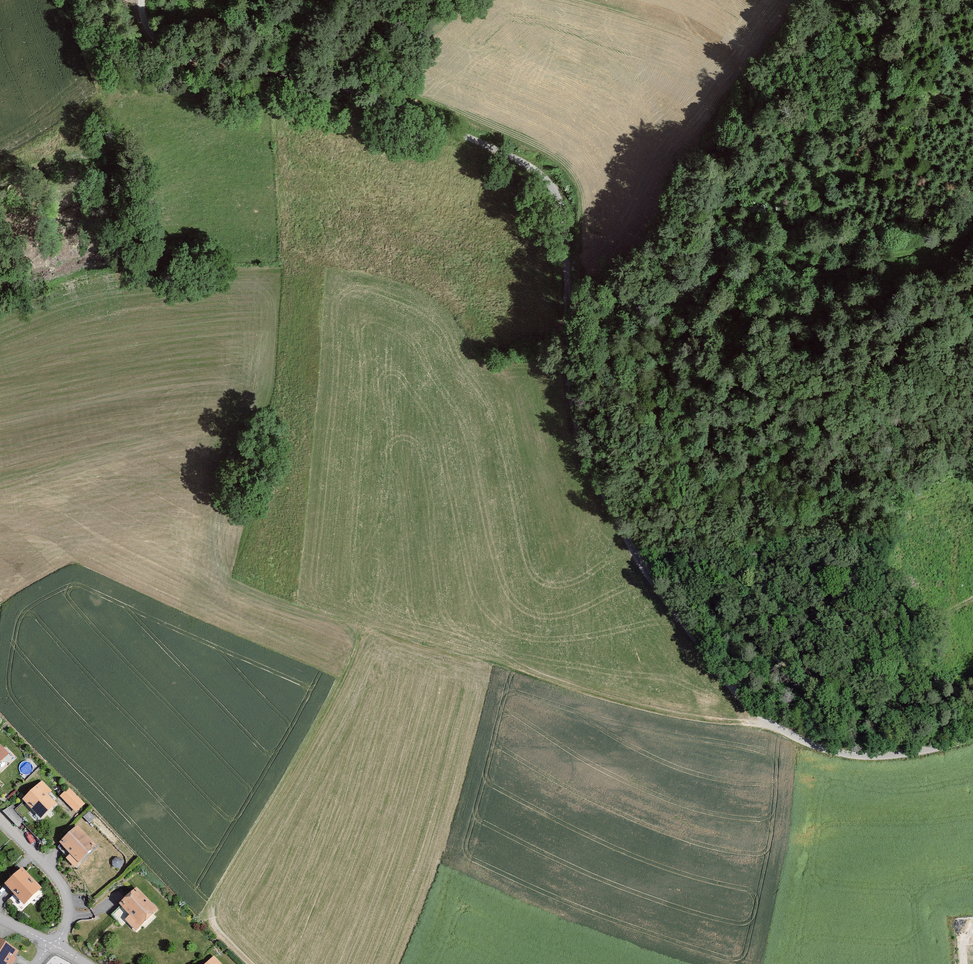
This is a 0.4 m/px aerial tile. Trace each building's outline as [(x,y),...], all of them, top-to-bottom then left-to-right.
[(10,754),(0,744),(0,764),(10,754)] [(42,781),(23,801),(43,820),(58,804),(48,794),(52,791),(42,781)] [(69,787),(60,796),(77,812),(85,803),(69,787)] [(13,822),(17,819),(9,808),(5,810),(13,822)] [(78,825),(60,843),(71,854),(67,859),(76,867),(98,846),(78,825)] [(24,869),(7,885),(26,905),(43,889),(24,869)] [(138,889),(112,916),(123,925),(127,921),(137,932),(159,910),(138,889)] [(20,952),(0,940),(0,963),(12,963),(20,952)] [(205,963),(223,963),(214,955),(205,963)]
